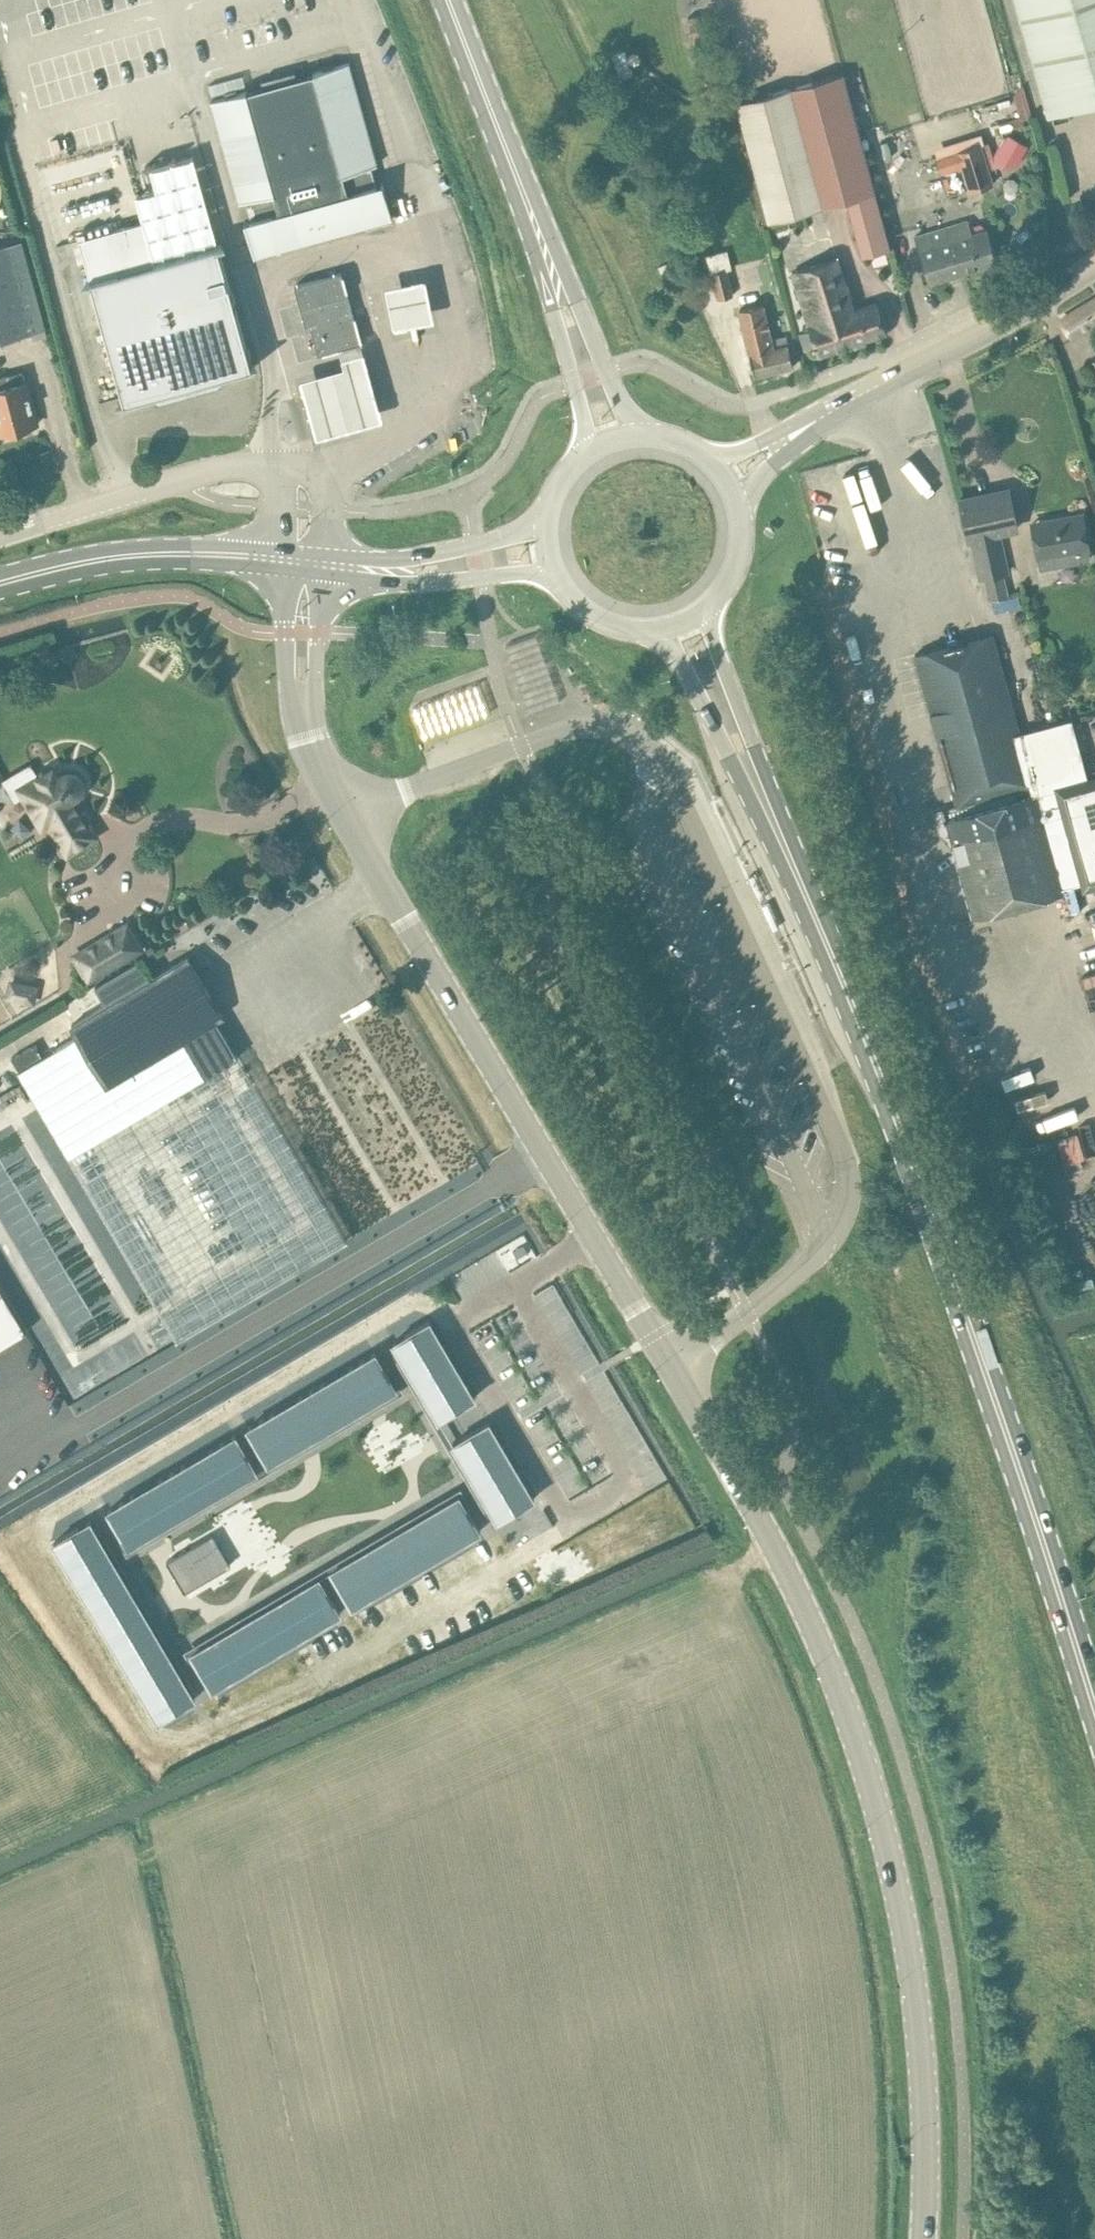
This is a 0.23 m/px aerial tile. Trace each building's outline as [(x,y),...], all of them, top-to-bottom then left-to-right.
[(1048,114),(1094,100),(1094,0),(1016,0),(1048,114)] [(707,14),(689,16),(692,43),(710,40),(707,14)] [(635,46),(613,53),(620,75),(642,68),(635,46)] [(251,219),(376,184),(371,166),(378,164),(349,62),(211,100),(239,203),(246,201),(251,219)] [(737,101),(769,221),(847,199),(863,255),(890,247),(843,73),(737,101)] [(1009,134),(999,154),(1018,165),(1029,145),(1009,134)] [(970,190),(992,183),(980,144),(937,158),(941,171),(962,165),(970,190)] [(140,222),(77,239),(89,283),(91,282),(124,400),(122,400),(122,403),(123,403),(255,367),(254,363),(252,364),(219,247),(221,247),(220,244),(219,244),(197,156),(153,170),(160,195),(134,203),(140,222)] [(255,256),(393,218),(382,182),(376,184),(251,219),(245,220),(255,256)] [(968,219),(915,235),(929,282),(997,262),(987,228),(972,232),(968,219)] [(0,245),(0,340),(47,329),(23,239),(0,245)] [(727,250),(707,255),(718,299),(733,295),(726,269),(731,268),(727,250)] [(837,259),(791,274),(810,330),(800,333),(805,350),(816,347),(819,355),(887,332),(877,303),(854,311),(837,259)] [(318,354),(361,342),(345,284),(342,272),(295,285),(298,297),(307,330),(311,329),(318,354)] [(427,283),(389,292),(400,338),(438,329),(427,283)] [(1072,338),(1094,324),(1094,298),(1060,319),(1072,338)] [(755,375),(794,366),(786,335),(769,339),(760,304),(739,309),(755,375)] [(370,358),(350,363),(351,369),(306,381),(322,437),(388,419),(370,358)] [(1,434),(37,424),(22,370),(0,376),(0,432),(1,434)] [(960,499),(976,572),(980,571),(982,580),(985,580),(989,600),(992,599),(1010,595),(1005,575),(1011,574),(1001,533),(1018,529),(1009,488),(960,499)] [(1033,529),(1037,551),(1069,545),(1072,565),(1091,561),(1082,514),(1044,521),(1045,527),(1033,529)] [(915,654),(956,805),(957,806),(1012,791),(1021,822),(1043,816),(1019,731),(992,633),(915,654)] [(1043,816),(1063,887),(1084,881),(1085,885),(1094,883),(1094,775),(1088,777),(1072,717),(1019,731),(1043,816)] [(49,823),(67,853),(79,846),(70,832),(88,821),(75,798),(78,796),(80,794),(82,793),(83,791),(84,788),(85,786),(85,784),(85,781),(84,779),(83,777),(82,775),(80,773),(78,772),(76,770),(74,770),(72,769),(69,769),(67,770),(64,770),(57,775),(53,767),(38,776),(42,783),(29,791),(38,806),(32,810),(42,827),(49,823)] [(973,916),(995,910),(1064,891),(1063,887),(1043,816),(1021,822),(1012,791),(957,806),(956,805),(945,808),(947,818),(946,818),(973,916)] [(89,984),(146,950),(127,919),(70,953),(89,984)] [(18,1070),(177,1340),(347,1240),(217,1019),(223,1016),(188,956),(71,1024),(78,1035),(18,1070)] [(1083,972),(1092,999),(1094,998),(1094,968),(1083,972)] [(9,978),(4,998),(35,1005),(40,985),(9,978)] [(1090,1143),(1094,1161),(1066,1168),(1090,1265),(1094,1264),(1094,1142),(1090,1143)] [(27,1332),(0,1285),(0,1348),(27,1332)] [(430,1320),(392,1342),(437,1419),(475,1397),(430,1320)] [(377,1357),(249,1431),(272,1470),(402,1395),(377,1357)] [(238,1440),(110,1516),(132,1553),(260,1477),(238,1440)] [(504,1447),(470,1465),(512,1544),(547,1526),(504,1447)] [(360,1459),(293,1495),(320,1544),(386,1507),(360,1459)] [(463,1500),(333,1575),(356,1614),(485,1540),(463,1500)] [(94,1526),(55,1548),(162,1729),(200,1706),(94,1526)] [(239,1529),(182,1561),(200,1592),(257,1560),(239,1529)] [(320,1582),(191,1659),(214,1698),(344,1621),(320,1582)]
